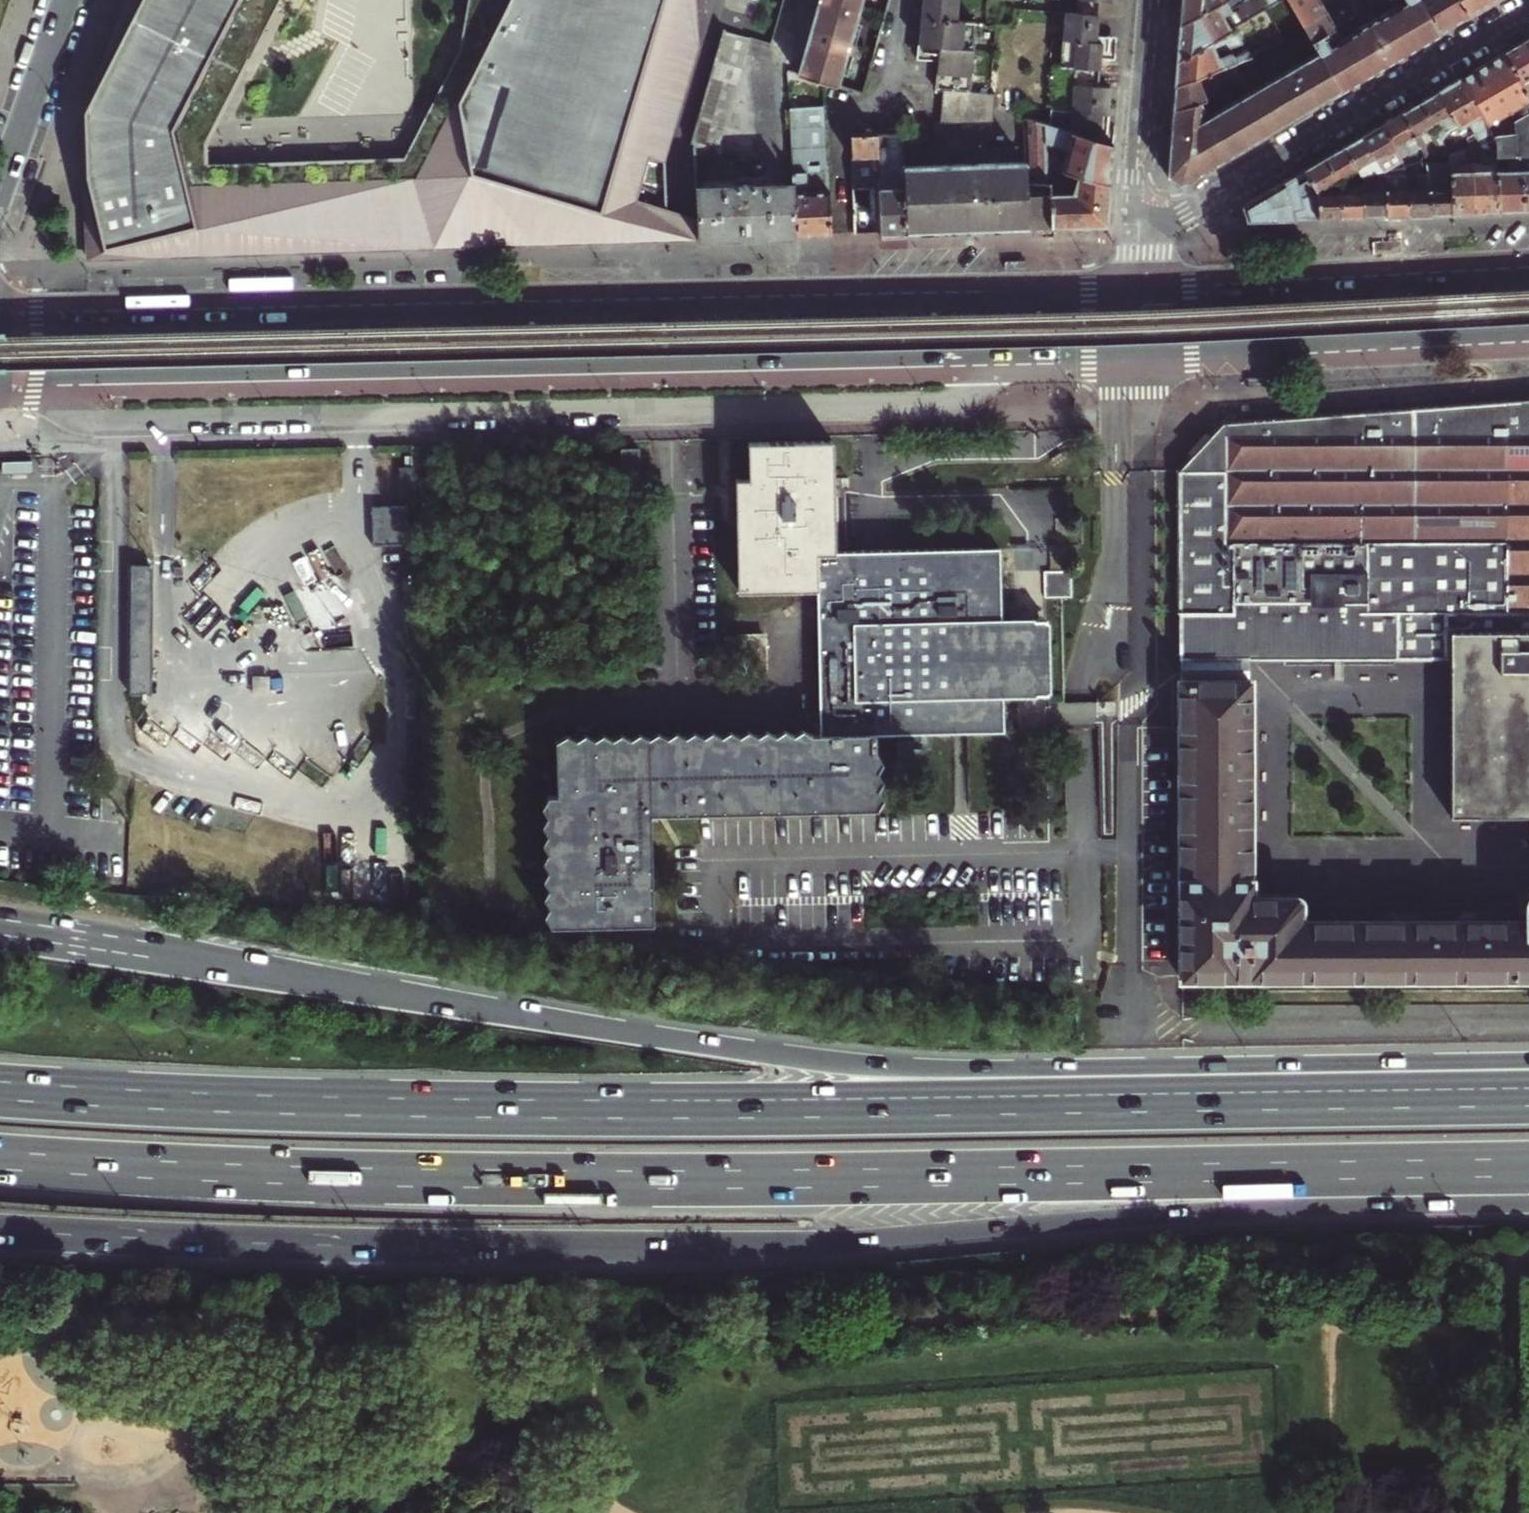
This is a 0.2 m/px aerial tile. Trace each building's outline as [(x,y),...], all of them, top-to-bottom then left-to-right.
[(111,8),(80,112),(75,126),(42,238),(52,261),(89,259),(85,113),(115,42),(134,0),(114,0),(111,8)] [(115,42),(85,113),(89,259),(255,254),(325,251),(435,247),(459,246),(427,145),(405,146),(208,156),(208,135),(250,50),(255,0),(134,0),(115,42)] [(250,50),(273,0),(255,0),(250,50)] [(407,82),(403,6),(390,0),(324,0),(311,29),(341,43),(320,86),(407,82)] [(427,145),(490,60),(496,0),(477,0),(471,61),(405,146),(427,145)] [(490,60),(427,145),(459,246),(487,245),(655,240),(669,239),(698,238),(697,216),(668,210),(666,159),(701,46),(697,0),(496,0),(490,60)] [(809,34),(855,47),(856,42),(849,40),(855,19),(858,6),(838,0),(819,0),(809,34)] [(921,23),(919,44),(931,45),(940,46),(939,50),(936,71),(935,90),(942,91),(942,102),(941,122),(957,123),(965,129),(972,129),(972,128),(973,126),(975,126),(976,126),(993,125),(994,93),(972,91),(973,74),(971,74),(972,47),(975,47),(976,22),(955,20),(956,0),(922,0),(921,23)] [(1079,12),(1068,11),(1067,34),(1065,34),(1063,64),(1075,65),(1074,82),(1070,132),(1100,141),(1100,133),(1101,121),(1102,112),(1110,113),(1111,101),(1112,84),(1099,83),(1100,77),(1102,51),(1103,38),(1098,37),(1098,29),(1100,7),(1101,0),(1079,0),(1079,12)] [(1233,28),(1265,9),(1269,7),(1265,0),(1247,0),(1244,2),(1243,0),(1221,0),(1179,25),(1178,40),(1176,60),(1233,28)] [(1221,0),(1181,0),(1181,4),(1179,25),(1221,0)] [(1265,9),(1281,40),(1305,30),(1302,26),(1292,9),(1287,0),(1281,0),(1269,7),(1265,9)] [(1292,9),(1308,0),(1287,0),(1292,9)] [(1302,26),(1325,13),(1321,5),(1317,0),(1308,0),(1292,9),(1302,26)] [(1419,0),(1407,0),(1410,5),(1400,11),(1398,7),(1393,10),(1395,14),(1415,47),(1427,40),(1438,34),(1419,0)] [(1438,34),(1453,25),(1469,16),(1459,0),(1419,0),(1438,34)] [(1490,4),(1488,0),(1459,0),(1469,16),(1480,10),(1490,4)] [(1281,40),(1265,9),(1233,28),(1247,54),(1264,47),(1281,40)] [(1370,23),(1392,61),(1405,53),(1415,47),(1395,14),(1380,23),(1379,22),(1377,23),(1369,9),(1364,12),(1370,23)] [(1325,13),(1302,26),(1305,30),(1312,42),(1323,36),(1335,29),(1330,21),(1325,13)] [(849,40),(856,42),(862,21),(855,19),(849,40)] [(1367,25),(1364,27),(1385,64),(1389,63),(1392,61),(1370,23),(1367,25)] [(1385,64),(1364,27),(1341,40),(1363,78),(1375,70),(1385,64)] [(722,138),(752,37),(724,28),(694,130),(695,155),(722,154),(722,138)] [(1247,54),(1233,28),(1176,60),(1175,74),(1174,85),(1219,66),(1242,57),(1247,54)] [(855,47),(809,34),(799,72),(824,80),(837,84),(841,71),(847,50),(853,52),(855,47)] [(1351,85),(1363,78),(1341,40),(1341,35),(1336,38),(1338,42),(1329,47),(1323,36),(1312,42),(1316,49),(1340,91),(1351,85)] [(1503,53),(1528,95),(1528,55),(1521,43),(1512,48),(1503,53)] [(1266,53),(1264,47),(1247,54),(1242,57),(1244,62),(1266,53)] [(1316,49),(1294,62),(1319,104),(1329,98),(1340,91),(1316,49)] [(848,73),(853,52),(847,50),(841,71),(848,73)] [(1487,124),(1509,111),(1515,123),(1515,135),(1495,137),(1495,155),(1520,155),(1528,155),(1528,97),(1528,95),(1503,53),(1479,67),(1460,79),(1487,124)] [(1319,104),(1294,62),(1272,74),(1296,116),(1307,110),(1319,104)] [(1225,81),(1219,66),(1174,85),(1173,97),(1172,110),(1198,95),(1208,89),(1208,88),(1217,84),(1225,81)] [(1272,74),(1251,87),(1275,129),(1287,122),(1296,116),(1272,74)] [(1438,91),(1458,126),(1459,127),(1467,122),(1478,140),(1492,132),(1487,124),(1460,79),(1447,86),(1438,91)] [(1208,88),(1208,89),(1214,99),(1221,92),(1217,84),(1208,88)] [(1251,87),(1229,100),(1253,141),(1263,136),(1275,129),(1251,87)] [(1429,96),(1419,102),(1439,137),(1440,139),(1450,131),(1456,127),(1458,126),(1438,91),(1429,96)] [(1198,95),(1172,110),(1171,123),(1170,134),(1194,121),(1194,111),(1203,105),(1198,95)] [(1253,141),(1229,100),(1207,112),(1232,154),(1244,147),(1253,141)] [(1409,108),(1400,114),(1420,149),(1423,156),(1440,147),(1435,139),(1439,137),(1419,102),(1409,108)] [(790,107),(792,183),(794,235),(802,235),(818,234),(830,234),(826,106),(790,107)] [(1204,170),(1232,154),(1207,112),(1194,121),(1170,134),(1168,157),(1167,175),(1179,185),(1204,170)] [(1381,124),(1401,160),(1420,149),(1400,114),(1390,119),(1381,124)] [(1100,141),(1070,132),(1027,119),(1023,118),(1025,162),(1026,183),(1050,182),(1057,182),(1062,182),(1066,172),(1078,175),(1109,185),(1111,164),(1112,144),(1100,141)] [(1370,131),(1363,135),(1382,170),(1401,160),(1381,124),(1370,131)] [(1448,152),(1448,156),(1463,156),(1467,156),(1456,127),(1450,131),(1440,139),(1445,147),(1447,151),(1448,152)] [(879,190),(880,232),(892,232),(904,231),(902,165),(901,132),(877,133),(877,143),(887,142),(889,177),(878,177),(879,190)] [(853,174),(878,173),(877,143),(877,133),(852,134),(853,174)] [(1383,172),(1382,170),(1363,135),(1352,142),(1343,147),(1355,168),(1361,179),(1377,174),(1383,172)] [(1355,168),(1343,147),(1332,153),(1323,158),(1335,180),(1355,168)] [(1450,213),(1448,156),(1448,152),(1441,154),(1441,159),(1439,159),(1439,171),(1426,172),(1428,214),(1439,214),(1450,213)] [(1488,212),(1498,211),(1495,155),(1472,155),(1472,158),(1481,158),(1481,172),(1473,172),(1474,212),(1488,212)] [(1523,210),(1521,170),(1520,155),(1495,155),(1498,211),(1511,211),(1523,210)] [(1463,156),(1448,156),(1450,213),(1462,213),(1474,212),(1473,172),(1473,170),(1464,170),(1463,156)] [(1335,180),(1323,158),(1312,165),(1302,171),(1314,192),(1335,180)] [(1026,183),(1025,162),(902,165),(904,231),(953,230),(1000,228),(1051,227),(1051,194),(1050,187),(1050,182),(1026,183)] [(1521,170),(1523,210),(1528,210),(1528,169),(1521,170)] [(1314,192),(1302,171),(1268,191),(1242,206),(1246,220),(1317,218),(1315,194),(1315,193),(1314,192)] [(1404,173),(1407,215),(1417,214),(1428,214),(1426,172),(1404,173)] [(1383,178),(1383,181),(1385,216),(1396,215),(1407,215),(1404,173),(1383,173),(1383,178)] [(1107,203),(1109,185),(1078,175),(1072,193),(1051,194),(1051,227),(1106,225),(1107,203)] [(1385,216),(1383,181),(1368,182),(1368,192),(1361,192),(1363,216),(1376,216),(1385,216)] [(794,235),(792,183),(696,186),(697,216),(698,238),(744,237),(773,236),(794,235)] [(870,233),(880,232),(879,190),(854,190),(855,233),(870,233)] [(1363,216),(1361,192),(1339,193),(1340,217),(1352,217),(1363,216)] [(1340,217),(1339,193),(1315,194),(1317,218),(1328,218),(1340,217)] [(1510,401),(1448,406),(1449,630),(1528,630),(1528,400),(1510,401)] [(1442,657),(1449,657),(1448,406),(1222,422),(1178,470),(1178,661),(1251,660),(1251,658),(1418,657),(1442,657)] [(782,589),(812,589),(812,550),(833,550),(832,441),(773,442),(748,442),(748,479),(735,479),(735,589),(782,589)] [(638,450),(621,450),(621,494),(638,493),(638,450)] [(398,509),(412,509),(412,459),(407,459),(407,471),(397,471),(398,509)] [(405,510),(371,510),(372,548),(405,547),(405,510)] [(997,732),(997,692),(997,653),(996,618),(996,549),(845,550),(833,550),(812,550),(812,589),(815,733),(871,733),(962,732),(997,732)] [(155,563),(132,563),(130,692),(153,693),(155,563)] [(997,653),(997,692),(1070,693),(1070,616),(996,618),(997,653)] [(1449,657),(1450,679),(1450,696),(1451,719),(1451,734),(1451,754),(1452,769),(1452,779),(1452,791),(1453,815),(1528,815),(1528,630),(1449,630),(1449,657)] [(769,636),(740,637),(740,688),(770,689),(769,636)] [(1442,679),(1442,657),(1418,657),(1425,791),(1452,791),(1452,779),(1445,779),(1444,769),(1452,769),(1451,754),(1444,754),(1444,734),(1451,734),(1451,719),(1443,719),(1443,697),(1450,696),(1450,679),(1442,679)] [(1251,660),(1178,661),(1178,679),(1251,679),(1251,660)] [(1528,977),(1528,896),(1525,899),(1524,916),(1300,917),(1301,898),(1299,896),(1297,894),(1294,893),(1250,893),(1251,679),(1178,679),(1178,889),(1179,978),(1192,978),(1244,978),(1528,977)] [(1325,687),(1326,712),(1370,710),(1369,685),(1325,687)] [(870,805),(871,733),(815,733),(550,735),(551,791),(541,791),(542,919),(643,920),(644,806),(870,805)] [(1300,917),(1524,916),(1525,899),(1301,898),(1300,917)]
